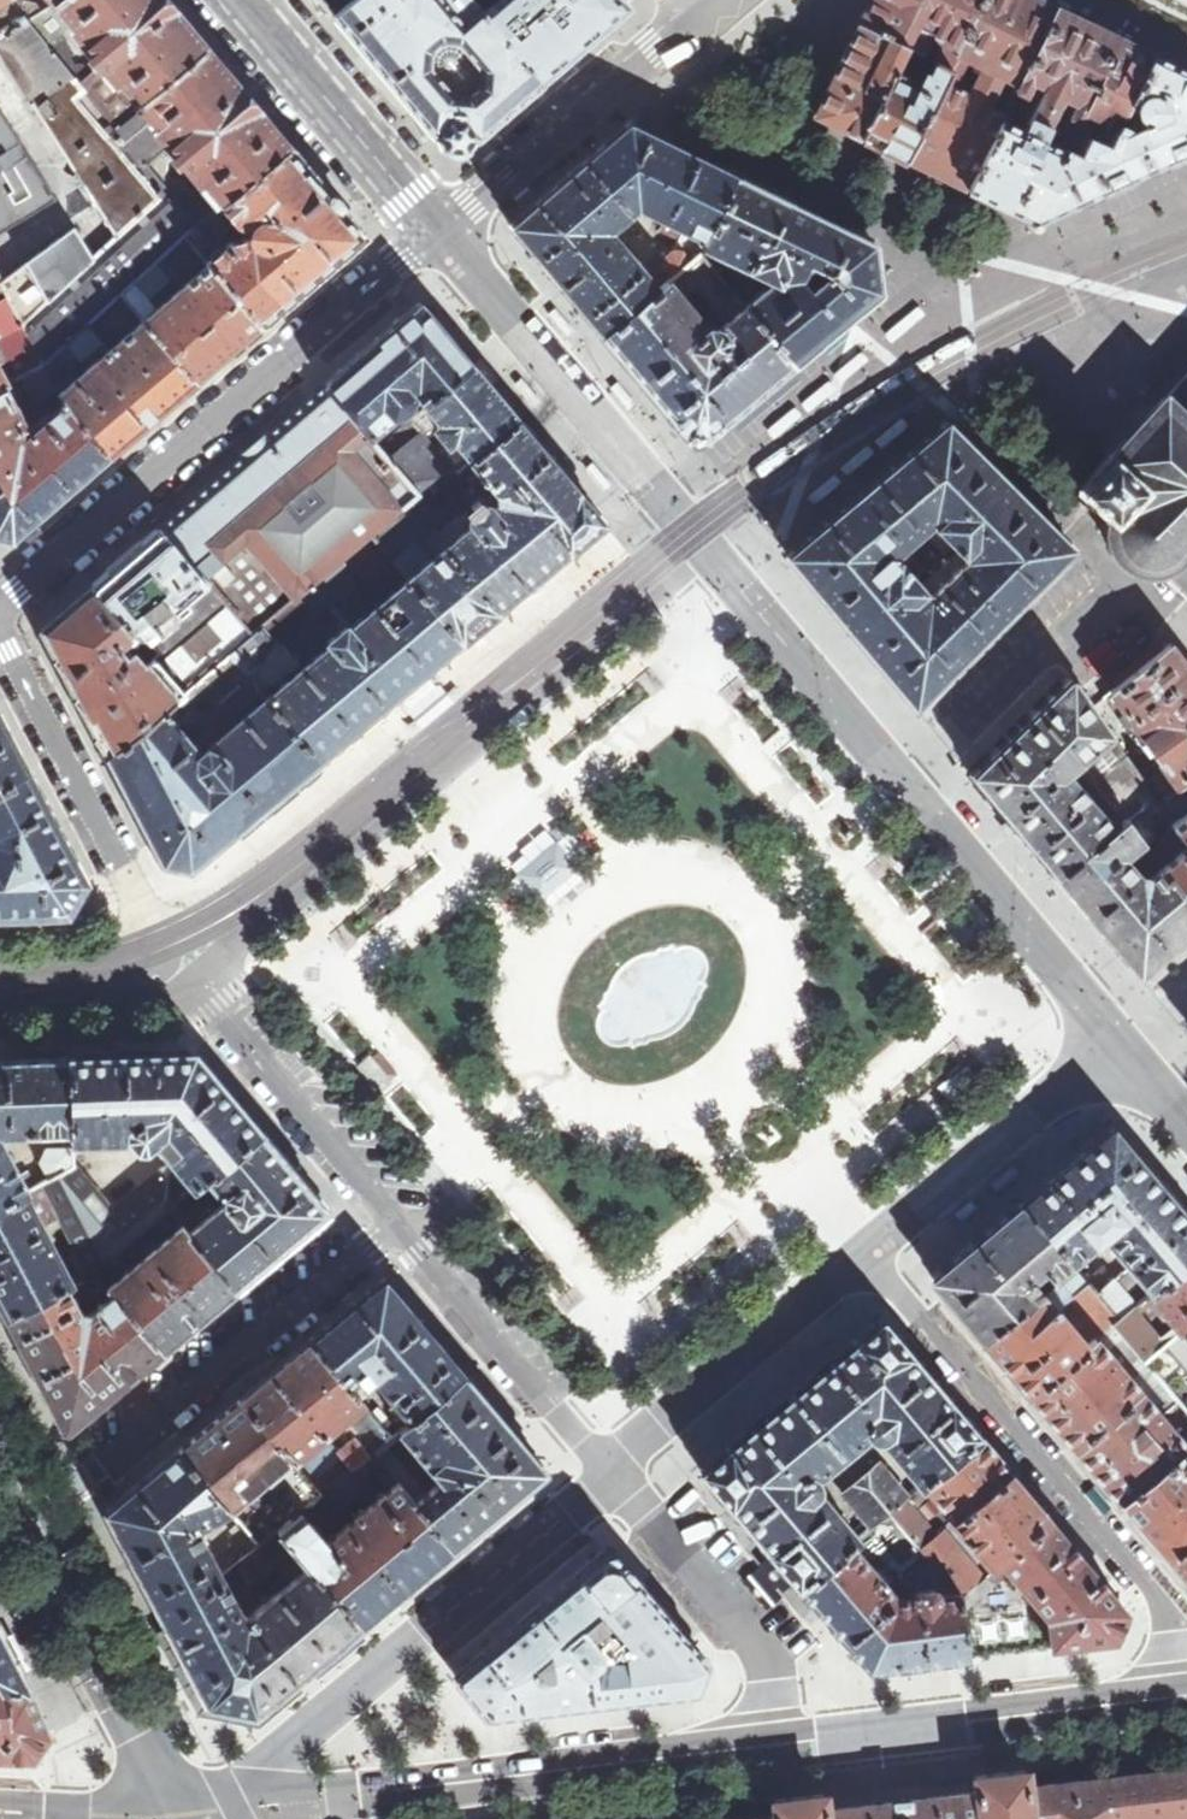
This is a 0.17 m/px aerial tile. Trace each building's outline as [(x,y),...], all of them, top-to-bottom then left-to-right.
[(27,21),(44,11),(39,3),(17,0),(15,0),(13,2),(12,0),(0,0),(0,38),(27,21)] [(138,104),(207,46),(169,2),(168,1),(167,0),(59,0),(54,4),(55,4),(72,25),(103,62),(115,77),(138,104)] [(473,0),(352,0),(335,14),(336,15),(335,16),(434,135),(438,133),(438,137),(439,139),(440,141),(442,144),(442,145),(444,147),(445,148),(446,146),(447,147),(448,148),(448,146),(461,147),(461,149),(463,148),(464,149),(468,147),(468,146),(470,144),(471,141),(473,139),(474,135),(477,139),(542,82),(541,81),(473,0)] [(541,81),(569,57),(570,57),(603,29),(603,28),(628,6),(623,0),(473,0),(541,81)] [(859,24),(905,46),(920,53),(928,37),(941,43),(933,59),(950,67),(956,53),(982,0),(871,0),(859,24)] [(956,53),(968,59),(991,70),(1003,75),(1020,84),(1024,76),(1056,7),(1041,0),(982,0),(956,53)] [(1186,18),(1186,0),(1150,0),(1186,18)] [(113,125),(138,104),(115,77),(103,62),(92,72),(84,62),(75,62),(71,57),(71,46),(61,34),(72,25),(55,4),(44,11),(27,21),(113,125)] [(1120,38),(1056,7),(1024,76),(1035,80),(1045,86),(1030,118),(1047,126),(1063,94),(1075,100),(1087,106),(1120,38)] [(113,125),(27,21),(0,38),(0,51),(118,236),(94,258),(23,323),(44,362),(120,294),(186,234),(197,224),(140,157),(113,125)] [(905,46),(859,24),(815,114),(861,136),(892,73),(905,46)] [(1087,106),(1085,111),(1103,119),(1110,106),(1124,113),(1153,53),(1120,38),(1087,106)] [(222,202),(288,146),(289,145),(253,102),(252,101),(244,92),(244,90),(207,46),(138,104),(165,136),(174,146),(205,183),(222,202)] [(968,59),(956,53),(950,67),(906,159),(964,188),(965,187),(968,189),(1003,121),(1007,113),(989,105),(1003,75),(991,70),(976,103),(953,92),(968,59)] [(1153,53),(1124,113),(1110,146),(1088,136),(1079,154),(1067,148),(1065,151),(1060,163),(1079,201),(1186,151),(1186,70),(1153,53)] [(920,86),(892,73),(861,136),(866,139),(866,140),(906,159),(950,67),(933,59),(920,86)] [(1027,96),(1035,80),(1024,76),(1020,84),(1017,91),(1027,96)] [(1087,106),(1075,100),(1067,116),(1080,121),(1085,111),(1087,106)] [(113,125),(140,157),(165,136),(138,104),(113,125)] [(1034,222),(1079,201),(1060,163),(1065,151),(1042,140),(1049,126),(1047,126),(1030,118),(1028,117),(1021,130),(1003,121),(968,189),(1034,222)] [(584,161),(629,213),(637,205),(707,240),(737,176),(736,176),(737,175),(698,156),(699,155),(630,122),(584,161)] [(174,146),(165,136),(140,157),(197,224),(222,202),(205,183),(193,193),(182,180),(172,179),(167,173),(168,163),(161,156),(174,146)] [(699,155),(698,156),(736,175),(745,157),(707,138),(699,155)] [(322,188),(288,146),(222,202),(235,217),(238,221),(252,227),(252,237),(232,241),(208,261),(210,263),(260,324),(308,283),(364,235),(362,232),(359,229),(358,230),(322,188)] [(602,335),(659,289),(610,230),(629,213),(584,161),(510,225),(551,274),(550,274),(561,287),(562,287),(602,335)] [(737,176),(707,240),(705,246),(776,280),(746,306),(795,365),(865,306),(875,297),(876,297),(881,293),(881,292),(881,290),(880,284),(876,250),(876,243),(875,242),(874,241),(754,185),(742,179),(743,178),(739,176),(739,177),(737,176)] [(197,224),(186,234),(208,261),(232,241),(222,228),(235,217),(222,202),(197,224)] [(74,225),(2,280),(10,297),(23,323),(94,258),(74,225)] [(186,234),(120,294),(143,320),(159,307),(149,295),(169,278),(179,290),(210,263),(208,261),(186,234)] [(674,276),(692,261),(684,251),(675,249),(665,258),(666,266),(674,276)] [(692,261),(674,276),(670,280),(683,296),(698,284),(729,320),(746,306),(701,253),(692,261)] [(260,324),(210,263),(179,290),(159,307),(143,320),(196,380),(260,324)] [(10,297),(2,280),(0,277),(0,302),(10,297)] [(795,365),(746,306),(729,320),(721,327),(708,326),(683,296),(670,280),(659,289),(602,335),(648,388),(686,434),(685,435),(688,438),(705,440),(708,438),(707,437),(749,403),(795,365)] [(120,294),(44,362),(60,392),(83,372),(74,362),(83,354),(85,356),(104,339),(112,347),(143,320),(120,294)] [(4,384),(43,363),(44,362),(23,323),(10,297),(0,302),(0,376),(4,384)] [(888,330),(895,338),(928,310),(920,301),(888,330)] [(423,402),(425,404),(426,406),(430,403),(428,401),(472,364),(470,363),(471,362),(421,302),(327,383),(327,384),(326,385),(369,434),(395,412),(402,412),(409,405),(411,398),(417,393),(424,401),(423,402)] [(196,380),(143,320),(112,347),(83,372),(60,392),(66,404),(110,454),(132,435),(196,380)] [(865,348),(838,371),(845,380),(872,356),(865,348)] [(45,423),(66,404),(60,392),(44,362),(43,363),(4,384),(2,384),(19,417),(36,408),(45,423)] [(430,403),(426,406),(440,421),(437,423),(437,427),(449,442),(453,442),(455,440),(471,458),(517,418),(491,386),(489,384),(475,368),(473,367),(472,364),(428,401),(430,403)] [(1078,489),(1108,517),(1106,528),(1107,541),(1111,552),(1119,562),(1129,569),(1141,573),(1153,574),(1165,571),(1176,582),(1178,580),(1186,587),(1184,589),(1186,592),(1186,373),(1169,393),(1108,457),(1078,489)] [(511,376),(505,381),(529,408),(535,403),(511,376)] [(615,376),(606,384),(625,408),(635,400),(615,376)] [(831,385),(837,380),(834,377),(805,401),(810,406),(833,387),(831,385)] [(811,408),(840,384),(837,380),(831,385),(833,387),(810,406),(811,408)] [(66,404),(45,423),(24,441),(19,431),(21,430),(24,426),(19,417),(2,384),(0,385),(0,537),(13,539),(14,537),(59,498),(110,454),(66,404)] [(210,581),(253,633),(374,530),(419,492),(389,458),(378,445),(369,434),(326,385),(316,393),(290,416),(222,475),(189,504),(163,526),(210,581)] [(378,445),(389,458),(422,432),(412,419),(426,406),(425,404),(378,445)] [(799,404),(769,429),(776,437),(806,412),(799,404)] [(419,492),(425,498),(471,459),(471,458),(455,440),(453,442),(449,442),(437,427),(437,423),(440,421),(426,406),(412,419),(422,432),(389,458),(419,492)] [(906,412),(879,435),(886,443),(914,420),(906,412)] [(411,577),(462,640),(464,641),(464,642),(499,613),(498,611),(520,592),(527,588),(598,527),(599,528),(605,523),(605,521),(602,519),(600,517),(583,497),(582,495),(582,494),(580,492),(578,490),(578,491),(565,476),(566,476),(562,471),(562,472),(532,436),(531,434),(520,420),(519,420),(517,418),(471,458),(471,459),(501,493),(500,501),(493,507),(490,504),(485,504),(470,516),(469,522),(472,525),(411,577)] [(964,436),(948,421),(935,432),(787,555),(915,707),(1074,547),(1048,521),(1025,498),(964,436)] [(872,438),(844,463),(847,467),(853,462),(851,460),(874,440),(872,438)] [(853,462),(847,467),(850,470),(879,446),(874,440),(851,460),(853,462)] [(605,484),(582,457),(575,462),(599,489),(605,484)] [(839,469),(812,492),(819,501),(846,477),(839,469)] [(374,530),(411,577),(472,525),(469,522),(470,516),(464,509),(434,535),(428,527),(433,523),(435,509),(425,498),(419,492),(374,530)] [(145,635),(210,581),(163,526),(93,586),(133,633),(142,631),(145,635)] [(328,638),(332,643),(411,577),(374,530),(253,633),(231,651),(266,696),(267,697),(302,666),(281,641),(327,602),(347,623),(328,638)] [(961,551),(921,588),(928,598),(968,558),(961,551)] [(267,697),(318,761),(319,760),(320,761),(358,729),(428,672),(429,670),(464,641),(462,640),(411,577),(332,643),(302,666),(267,697)] [(231,651),(253,633),(210,581),(145,635),(158,649),(156,653),(154,656),(183,690),(231,651)] [(133,633),(93,586),(91,587),(66,608),(42,629),(51,648),(75,694),(107,754),(107,753),(162,707),(183,690),(154,656),(144,664),(133,650),(126,656),(119,646),(133,633)] [(1104,697),(1143,751),(1149,747),(1159,761),(1140,775),(1157,799),(1186,776),(1186,666),(1170,643),(1104,697)] [(1067,772),(1111,733),(1073,679),(1067,679),(971,775),(985,791),(1057,875),(1114,827),(1067,772)] [(199,750),(162,707),(107,753),(109,757),(110,760),(128,796),(163,864),(191,869),(251,818),(318,763),(317,762),(319,761),(318,761),(267,697),(266,696),(199,750)] [(30,771),(0,712),(0,787),(30,771)] [(1138,814),(1157,799),(1140,775),(1111,733),(1067,772),(1114,827),(1125,817),(1128,821),(1138,814)] [(69,913),(87,882),(86,878),(30,771),(0,787),(0,916),(69,913)] [(1152,832),(1138,814),(1128,821),(1142,840),(1152,832)] [(1186,901),(1186,814),(1174,825),(1175,826),(1154,855),(1159,863),(1186,901)] [(1142,840),(1128,821),(1125,817),(1114,827),(1057,875),(1140,974),(1186,933),(1186,901),(1159,863),(1154,866),(1158,871),(1151,877),(1145,874),(1138,875),(1123,854),(1142,840)] [(133,1235),(156,1217),(168,1206),(209,1173),(261,1130),(196,1051),(70,1055),(73,1141),(128,1139),(130,1137),(137,1146),(148,1147),(155,1140),(176,1164),(172,1168),(169,1168),(166,1168),(114,1212),(133,1235)] [(61,1130),(62,1149),(47,1149),(42,1162),(50,1178),(74,1166),(73,1141),(70,1055),(0,1057),(0,1133),(61,1130)] [(1023,1203),(1071,1261),(1076,1266),(1093,1251),(1090,1246),(1103,1236),(1130,1267),(1099,1294),(1120,1319),(1186,1261),(1186,1214),(1113,1126),(1023,1201),(1024,1202),(1023,1203)] [(188,1231),(236,1288),(329,1210),(261,1130),(209,1173),(225,1192),(225,1202),(188,1231)] [(36,1185),(28,1170),(19,1175),(0,1138),(0,1203),(36,1185)] [(7,1317),(72,1281),(42,1224),(61,1214),(92,1271),(133,1235),(114,1212),(74,1166),(50,1178),(36,1185),(0,1203),(0,1304),(7,1317)] [(1071,1261),(1023,1203),(1022,1202),(933,1276),(933,1279),(968,1322),(969,1322),(981,1337),(1026,1300),(1022,1295),(1036,1284),(1031,1278),(1043,1268),(1052,1278),(1071,1261)] [(106,1287),(161,1349),(236,1288),(188,1231),(168,1206),(156,1217),(170,1233),(164,1239),(157,1231),(146,1240),(153,1248),(106,1287)] [(1120,1319),(1115,1323),(1146,1360),(1186,1326),(1186,1261),(1120,1319)] [(161,1349),(106,1287),(92,1271),(72,1281),(7,1317),(64,1427),(66,1428),(69,1428),(161,1349)] [(385,1277),(310,1340),(362,1400),(372,1392),(364,1383),(370,1379),(378,1379),(412,1418),(466,1373),(385,1277)] [(1026,1300),(981,1337),(1029,1394),(1096,1339),(1115,1323),(1120,1319),(1099,1294),(1089,1283),(1057,1309),(1046,1295),(1026,1300)] [(926,1480),(980,1434),(975,1428),(975,1429),(883,1318),(878,1322),(862,1336),(829,1363),(812,1377),(792,1394),(842,1453),(867,1432),(870,1434),(872,1435),(875,1436),(878,1436),(881,1437),(921,1484),(926,1480)] [(1146,1360),(1163,1380),(1180,1366),(1186,1374),(1186,1326),(1146,1360)] [(1096,1339),(1029,1394),(1054,1423),(1070,1442),(1078,1451),(1144,1396),(1096,1339)] [(241,1398),(322,1493),(352,1467),(391,1435),(362,1400),(310,1340),(241,1398)] [(416,1501),(454,1546),(544,1471),(544,1467),(466,1373),(412,1418),(401,1427),(422,1452),(444,1478),(416,1501)] [(842,1453),(792,1394),(772,1411),(751,1428),(729,1447),(724,1451),(701,1470),(704,1473),(728,1502),(744,1522),(745,1523),(769,1552),(769,1551),(772,1555),(773,1555),(781,1564),(787,1571),(794,1580),(798,1586),(858,1537),(822,1495),(828,1490),(816,1475),(842,1453)] [(1144,1396),(1078,1451),(1119,1500),(1186,1446),(1144,1396)] [(180,1450),(228,1507),(264,1477),(295,1514),(322,1493),(241,1398),(180,1450)] [(956,1516),(1010,1470),(980,1434),(926,1480),(956,1516)] [(1186,1446),(1119,1500),(1120,1501),(1122,1502),(1121,1503),(1166,1556),(1186,1539),(1186,1445),(1186,1446)] [(196,1524),(228,1507),(180,1450),(179,1451),(178,1450),(107,1509),(165,1621),(191,1601),(222,1575),(196,1524)] [(880,1464),(863,1478),(889,1510),(905,1496),(907,1495),(880,1464)] [(317,1576),(362,1623),(454,1546),(416,1501),(386,1465),(378,1471),(391,1488),(328,1540),(315,1525),(334,1509),(336,1511),(367,1484),(352,1467),(322,1493),(295,1514),(278,1529),(317,1576)] [(998,1560),(1049,1518),(1050,1517),(1010,1470),(956,1516),(936,1534),(921,1547),(927,1554),(961,1593),(998,1560)] [(844,1493),(871,1526),(889,1510),(863,1478),(844,1493)] [(905,1496),(889,1510),(921,1547),(936,1534),(905,1496)] [(858,1537),(798,1586),(844,1641),(896,1597),(888,1587),(927,1554),(921,1547),(889,1510),(871,1526),(858,1537)] [(1050,1647),(1115,1639),(1127,1610),(1108,1587),(1107,1587),(1049,1518),(998,1560),(1045,1616),(1050,1647)] [(191,1601),(165,1621),(208,1703),(256,1712),(362,1623),(317,1576),(278,1529),(240,1559),(257,1578),(276,1562),(291,1580),(247,1618),(237,1606),(222,1575),(191,1601)] [(1166,1556),(1186,1582),(1186,1539),(1166,1556)] [(451,1675),(481,1713),(593,1700),(694,1690),(701,1675),(707,1661),(666,1612),(617,1553),(613,1551),(608,1551),(602,1552),(528,1614),(451,1675)] [(896,1597),(844,1641),(868,1669),(925,1662),(925,1663),(939,1661),(939,1660),(967,1657),(967,1656),(960,1594),(961,1593),(927,1554),(888,1587),(896,1597)] [(998,1560),(961,1593),(960,1594),(967,1656),(971,1656),(971,1655),(986,1653),(986,1655),(1050,1647),(1045,1616),(998,1560)] [(28,1683),(0,1626),(0,1681),(1,1683),(28,1683)] [(34,1760),(42,1749),(52,1734),(32,1685),(30,1685),(28,1683),(1,1683),(0,1683),(0,1759),(34,1760)] [(1028,1787),(1026,1771),(976,1776),(978,1792),(905,1801),(826,1810),(824,1794),(775,1801),(776,1816),(754,1818),(1186,1818),(1186,1767),(1028,1787)]
